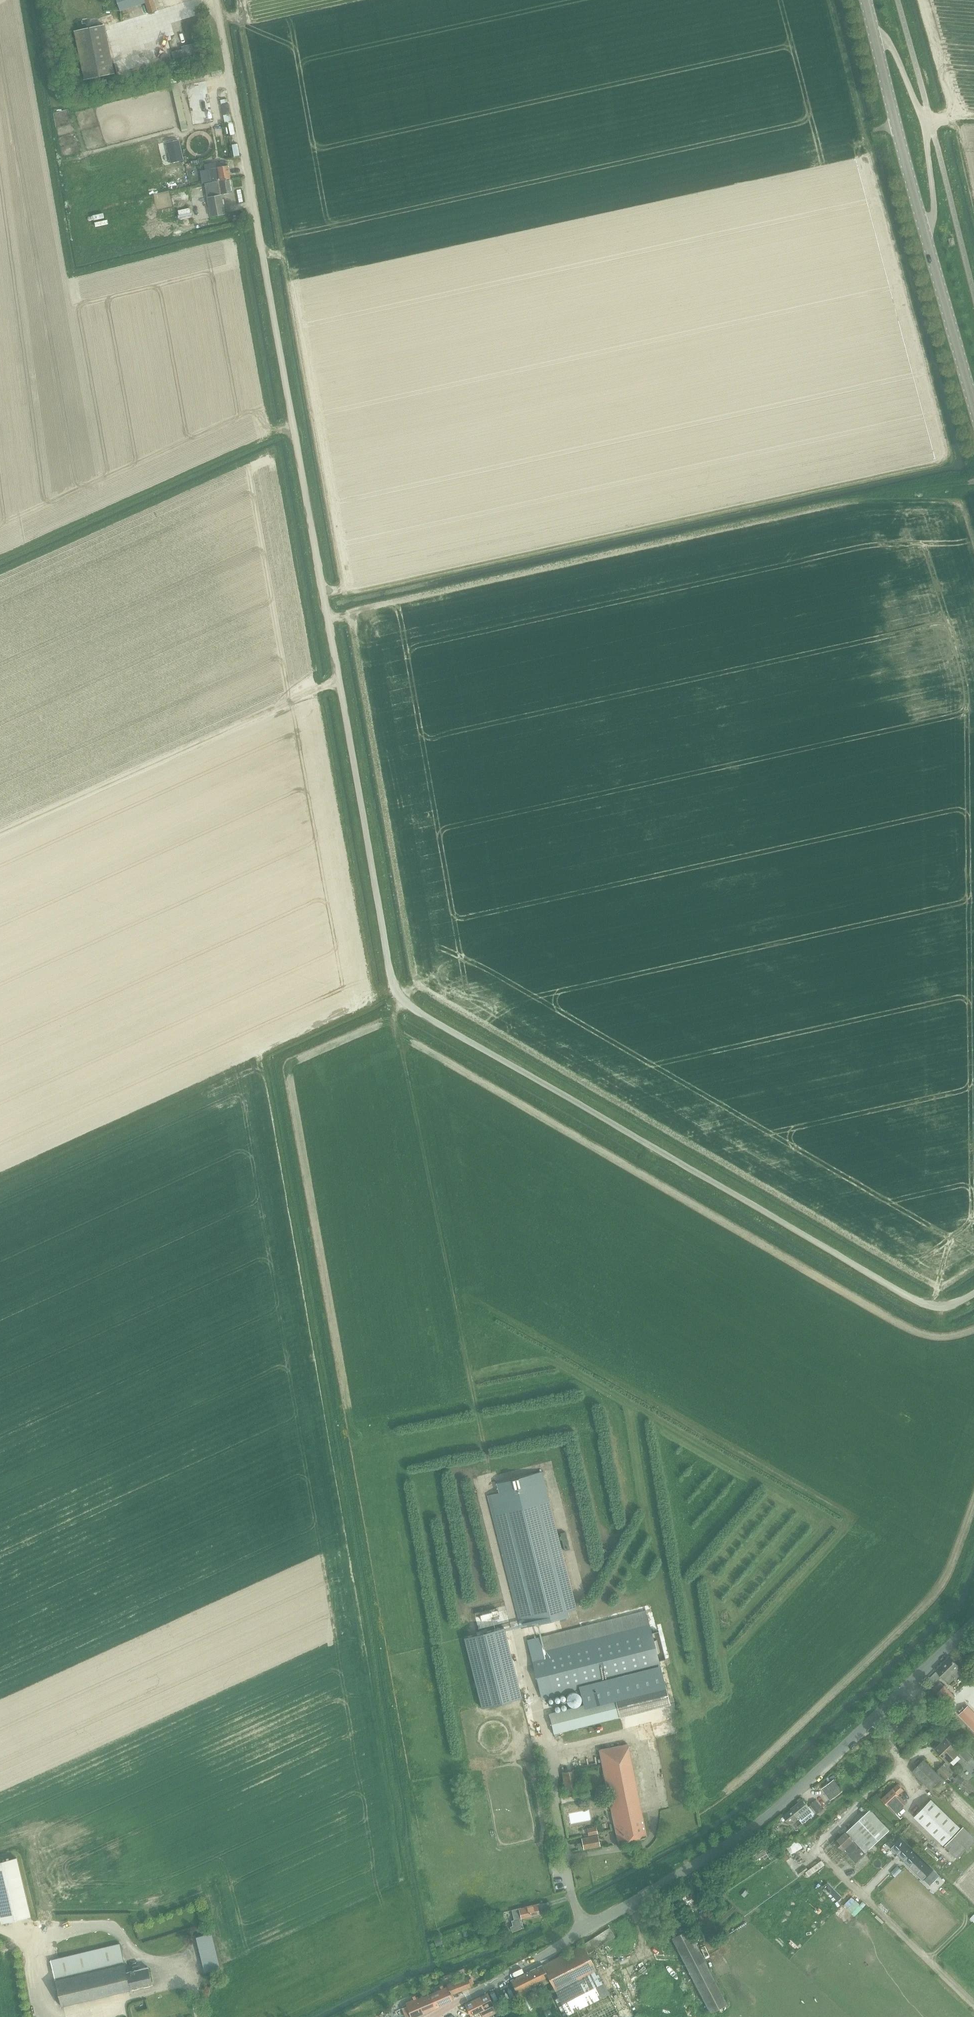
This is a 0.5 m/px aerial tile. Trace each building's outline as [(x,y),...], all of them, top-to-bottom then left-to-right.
[(120,11),(145,3),(144,0),(142,1),(142,0),(117,0),(120,11)] [(157,11),(153,0),(142,0),(142,1),(144,0),(145,3),(148,14),(157,11)] [(115,74),(106,25),(74,31),(83,80),(115,74)] [(181,50),(172,52),(173,58),(183,56),(198,52),(197,46),(181,50)] [(206,81),(186,85),(190,111),(191,111),(193,125),(213,121),(207,91),(206,81)] [(178,140),(167,143),(171,163),(183,160),(178,140)] [(217,163),(204,165),(205,170),(209,169),(212,182),(230,179),(228,165),(224,166),(223,162),(217,163)] [(212,182),(205,183),(207,197),(211,217),(225,214),(221,195),(232,193),(230,179),(212,182)] [(501,1493),(491,1495),(524,1627),(569,1616),(568,1611),(577,1609),(543,1471),(499,1482),(501,1493)] [(565,1532),(560,1533),(564,1551),(570,1549),(565,1532)] [(527,1640),(531,1655),(542,1699),(661,1669),(646,1610),(527,1640)] [(504,1627),(464,1637),(482,1708),(521,1698),(522,1698),(504,1627)] [(963,1671),(955,1662),(950,1657),(942,1665),(942,1666),(937,1670),(929,1679),(934,1684),(942,1675),(949,1682),(954,1677),(955,1679),(963,1671)] [(670,1704),(670,1703),(665,1685),(615,1697),(549,1714),(554,1733),(670,1704)] [(955,1696),(945,1685),(936,1693),(947,1704),(955,1696)] [(581,1699),(581,1698),(581,1697),(580,1695),(579,1694),(578,1693),(577,1693),(576,1692),(575,1692),(574,1692),(572,1692),(571,1692),(570,1693),(569,1693),(568,1694),(567,1695),(567,1697),(566,1698),(566,1699),(566,1700),(567,1702),(567,1703),(568,1704),(569,1705),(570,1706),(571,1706),(572,1707),(574,1707),(575,1707),(576,1706),(577,1706),(578,1705),(579,1704),(580,1703),(581,1702),(581,1700),(581,1699)] [(962,1715),(973,1726),(973,1710),(970,1706),(962,1715)] [(948,1762),(959,1751),(946,1738),(936,1749),(948,1762)] [(628,1744),(599,1750),(618,1842),(647,1836),(628,1744)] [(594,1750),(598,1770),(602,1770),(598,1749),(594,1750)] [(931,1789),(935,1784),(939,1787),(945,1781),(942,1777),(924,1760),(913,1771),(931,1789)] [(943,1765),(938,1770),(947,1779),(952,1774),(943,1765)] [(959,1774),(955,1778),(961,1784),(965,1780),(959,1774)] [(834,1779),(822,1789),(831,1799),(843,1789),(834,1779)] [(895,1813),(906,1803),(899,1795),(904,1790),(898,1784),(893,1789),(893,1788),(882,1799),(895,1813)] [(810,1804),(814,1809),(818,1814),(825,1808),(818,1798),(810,1804)] [(792,1809),(784,1815),(790,1823),(797,1817),(803,1823),(806,1821),(815,1814),(812,1811),(803,1799),(791,1808),(792,1809)] [(915,1816),(944,1845),(961,1827),(932,1799),(915,1816)] [(847,1831),(836,1842),(856,1862),(857,1861),(865,1869),(874,1861),(865,1853),(867,1852),(866,1852),(890,1830),(871,1809),(847,1831)] [(596,1827),(587,1828),(588,1835),(598,1833),(596,1827)] [(945,1846),(958,1858),(966,1851),(968,1853),(971,1850),(969,1848),(973,1842),(973,1837),(963,1827),(945,1846)] [(584,1849),(600,1846),(598,1835),(582,1839),(584,1849)] [(900,1838),(891,1847),(930,1886),(940,1876),(900,1838)] [(770,1845),(753,1856),(757,1860),(763,1856),(765,1859),(769,1856),(771,1859),(776,1856),(770,1845)] [(31,1916),(17,1858),(0,1862),(0,1918),(1,1923),(31,1916)] [(522,1923),(521,1919),(543,1913),(540,1904),(512,1910),(514,1920),(512,1921),(513,1924),(510,1925),(511,1930),(519,1928),(518,1924),(522,1923)] [(588,1953),(615,1936),(610,1928),(583,1945),(583,1944),(542,1965),(511,1980),(520,1998),(535,1990),(532,1984),(548,1976),(555,1990),(567,2015),(569,2016),(606,2016),(618,2011),(596,1969),(588,1953)] [(710,2012),(727,2003),(689,1929),(671,1938),(710,2012)] [(204,1972),(220,1968),(212,1933),(196,1937),(204,1972)] [(148,1967),(139,1969),(138,1965),(133,1966),(133,1970),(126,1972),(120,1944),(50,1960),(61,2006),(152,1984),(148,1967)] [(448,1986),(430,1994),(436,2007),(453,1999),(451,1994),(463,1990),(460,1980),(447,1985),(448,1986)] [(496,2012),(487,1993),(465,2004),(471,2015),(480,2010),(484,2016),(486,2016),(496,2012)] [(402,2008),(405,2016),(409,2016),(411,2016),(413,2016),(435,2007),(436,2007),(430,1994),(414,2001),(414,2000),(406,2004),(407,2006),(402,2008)]
